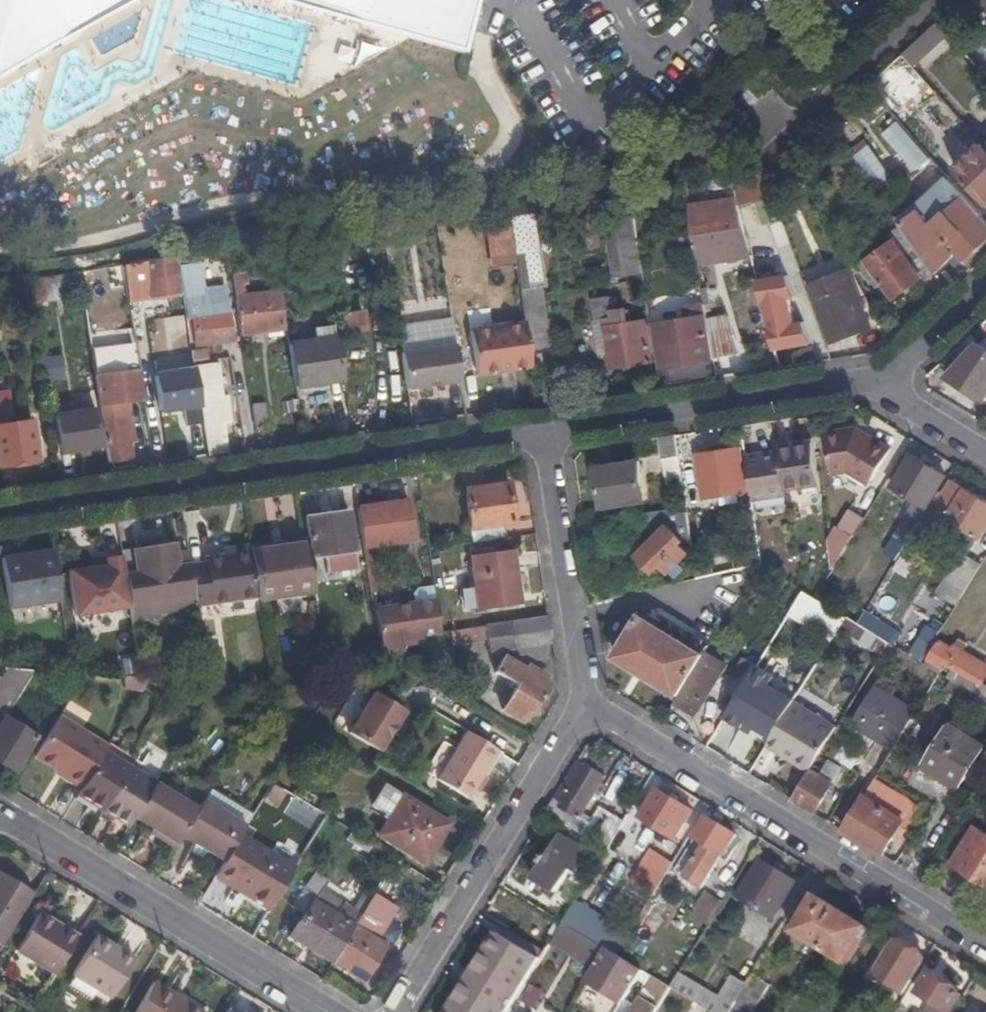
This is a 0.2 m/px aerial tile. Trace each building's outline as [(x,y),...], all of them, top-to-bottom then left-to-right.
[(136,0),(0,0),(0,73),(136,0)] [(448,64),(466,0),(215,0),(448,64)] [(937,24),(902,56),(912,67),(947,36),(937,24)] [(902,56),(868,87),(894,115),(928,84),(912,67),(902,56)] [(916,171),(932,157),(897,119),(882,134),(916,171)] [(981,142),(954,166),(985,201),(985,147),(984,145),(981,142)] [(868,144),(852,156),(880,192),(896,180),(868,144)] [(900,223),(901,224),(928,263),(934,270),(947,259),(953,267),(985,237),(985,221),(980,214),(982,213),(964,192),(932,220),(919,207),(900,223)] [(749,249),(734,193),(686,201),(697,259),(749,249)] [(760,196),(737,200),(745,231),(767,225),(760,196)] [(638,235),(635,215),(608,220),(611,240),(638,235)] [(928,263),(901,224),(892,230),(895,237),(866,257),(877,274),(872,278),(881,294),(888,290),(893,297),(922,276),(919,270),(928,263)] [(611,240),(617,281),(644,278),(638,235),(611,240)] [(178,254),(124,263),(127,277),(146,272),(148,277),(149,277),(151,295),(184,290),(179,259),(178,254)] [(79,267),(54,271),(58,296),(83,292),(79,267)] [(202,270),(204,282),(230,278),(228,267),(202,270)] [(831,338),(870,325),(849,267),(810,280),(831,338)] [(243,268),(231,271),(240,330),(265,326),(266,333),(279,331),(278,324),(280,324),(275,288),(243,293),(241,282),(245,282),(243,268)] [(618,289),(646,285),(644,278),(617,281),(618,289)] [(339,292),(345,330),(363,326),(358,289),(339,292)] [(529,349),(529,353),(549,350),(548,346),(541,296),(540,293),(540,289),(520,291),(521,299),(524,319),(529,349)] [(604,323),(609,353),(611,365),(652,358),(646,317),(630,320),(628,308),(618,309),(619,315),(613,315),(610,294),(593,297),(597,325),(604,323)] [(192,315),(196,344),(209,342),(211,351),(221,349),(219,339),(232,338),(228,310),(192,315)] [(662,364),(715,355),(708,319),(707,312),(654,321),(662,364)] [(797,329),(794,313),(773,317),(779,350),(818,342),(814,326),(797,329)] [(708,319),(715,355),(737,351),(727,315),(708,319)] [(150,344),(174,342),(172,319),(148,321),(150,344)] [(476,371),(531,363),(529,353),(529,349),(524,319),(470,327),(476,371)] [(313,324),(316,337),(335,333),(334,321),(313,324)] [(602,354),(609,353),(604,323),(597,325),(602,354)] [(295,383),(345,375),(339,333),(335,333),(316,337),(288,341),(295,383)] [(944,375),(983,400),(985,395),(985,336),(944,375)] [(407,386),(461,378),(455,341),(401,350),(407,386)] [(219,358),(195,362),(195,365),(195,369),(201,406),(208,453),(227,450),(222,418),(231,417),(227,391),(223,391),(219,358)] [(140,365),(95,373),(100,404),(108,459),(128,456),(119,400),(145,396),(140,365)] [(195,369),(154,375),(159,412),(201,406),(195,369)] [(60,401),(50,402),(51,413),(61,411),(60,401)] [(265,401),(253,403),(256,425),(268,424),(265,401)] [(72,417),(91,414),(89,404),(70,407),(72,417)] [(95,413),(91,414),(72,417),(58,420),(63,451),(100,445),(95,413)] [(8,423),(0,424),(0,465),(40,458),(33,419),(8,423)] [(857,424),(825,429),(832,471),(848,468),(868,482),(891,446),(857,424)] [(780,450),(747,454),(753,494),(787,490),(786,485),(819,481),(813,439),(779,444),(780,450)] [(716,482),(721,481),(727,480),(725,466),(742,464),(739,445),(696,450),(700,470),(709,469),(711,482),(716,482)] [(665,480),(682,478),(677,450),(661,453),(665,480)] [(915,496),(925,503),(944,473),(910,452),(892,482),(915,496)] [(644,495),(638,456),(595,463),(601,502),(644,495)] [(753,501),(747,467),(729,470),(734,503),(753,501)] [(907,540),(922,549),(933,529),(928,526),(938,510),(965,527),(960,534),(973,542),(978,535),(979,535),(985,524),(985,498),(952,477),(934,507),(929,504),(921,517),(907,540)] [(506,480),(463,487),(469,526),(511,519),(506,480)] [(908,509),(909,510),(918,516),(925,503),(915,496),(908,509)] [(406,497),(356,505),(369,588),(375,587),(368,542),(412,535),(406,497)] [(694,557),(685,502),(647,508),(651,525),(658,532),(648,542),(653,548),(645,556),(655,566),(663,559),(672,568),(686,553),(691,559),(694,557)] [(311,555),(309,556),(312,577),(325,575),(321,554),(353,548),(347,507),(305,513),(309,541),(311,555)] [(836,564),(865,517),(850,507),(820,555),(836,564)] [(895,533),(907,540),(921,517),(918,516),(909,510),(895,533)] [(888,545),(899,552),(907,540),(895,533),(888,545)] [(130,604),(133,620),(141,619),(140,614),(197,605),(191,564),(190,561),(180,562),(177,540),(122,549),(130,604)] [(309,541),(250,549),(258,598),(315,591),(312,577),(309,556),(311,555),(309,541)] [(467,552),(473,586),(476,604),(477,607),(519,600),(511,546),(467,552)] [(60,597),(52,548),(1,555),(9,605),(60,597)] [(206,561),(191,564),(197,605),(197,607),(258,598),(250,549),(205,556),(206,561)] [(937,591),(957,603),(983,561),(964,549),(937,591)] [(130,604),(122,552),(93,557),(94,564),(69,568),(76,613),(130,604)] [(671,571),(673,580),(682,578),(697,575),(696,567),(671,571)] [(435,597),(433,582),(418,583),(412,590),(413,600),(435,597)] [(476,604),(473,586),(462,587),(465,606),(476,604)] [(837,637),(846,612),(798,593),(789,619),(837,637)] [(435,597),(413,600),(372,606),(378,644),(380,661),(392,655),(441,631),(435,597)] [(707,647),(711,641),(691,628),(686,637),(643,611),(619,651),(680,689),(707,647)] [(882,648),(888,637),(858,619),(849,613),(842,624),(882,648)] [(484,638),(486,650),(514,646),(516,659),(543,655),(541,643),(549,642),(546,615),(448,630),(449,643),(484,638)] [(902,641),(924,655),(932,643),(921,636),(919,640),(907,633),(902,641)] [(985,698),(985,681),(983,680),(985,675),(985,662),(955,643),(954,645),(941,637),(926,660),(940,669),(985,698)] [(889,651),(895,642),(889,639),(883,648),(889,651)] [(680,689),(675,697),(696,710),(728,660),(707,647),(680,689)] [(205,654),(207,671),(218,669),(215,652),(205,654)] [(724,685),(738,694),(740,690),(747,678),(751,672),(757,661),(744,653),(724,685)] [(524,668),(502,654),(494,670),(515,683),(501,707),(520,718),(535,693),(540,696),(548,682),(542,678),(544,674),(526,664),(524,668)] [(15,771),(37,735),(5,715),(34,668),(3,666),(0,671),(0,762),(15,771)] [(769,739),(794,698),(751,672),(747,678),(740,690),(738,694),(724,716),(751,733),(753,729),(769,739)] [(124,690),(145,691),(145,676),(124,675),(124,690)] [(852,718),(868,728),(890,692),(874,682),(852,718)] [(348,731),(379,750),(404,709),(373,689),(348,731)] [(868,728),(894,744),(916,708),(890,692),(868,728)] [(809,767),(810,765),(836,722),(794,698),(769,739),(783,748),(785,745),(792,749),(788,755),(809,767)] [(81,786),(103,750),(106,744),(61,717),(35,759),(81,786)] [(950,722),(925,763),(961,785),(985,747),(985,745),(950,722)] [(466,797),(497,749),(467,730),(437,779),(466,797)] [(854,769),(860,755),(841,746),(835,759),(854,769)] [(129,825),(134,817),(155,782),(103,750),(81,786),(77,793),(129,825)] [(792,795),(815,809),(841,766),(830,758),(821,771),(810,765),(809,767),(792,795)] [(579,760),(548,810),(585,833),(591,823),(582,817),(598,791),(603,783),(608,775),(589,762),(587,765),(579,760)] [(843,827),(883,851),(900,822),(907,825),(920,804),(874,776),(843,827)] [(182,834),(199,806),(156,781),(155,782),(134,817),(177,843),(182,834)] [(382,783),(369,803),(388,815),(377,831),(422,860),(445,822),(382,783)] [(603,783),(598,791),(602,794),(607,786),(603,783)] [(677,838),(682,831),(695,810),(661,789),(643,817),(677,838)] [(247,823),(204,798),(199,806),(182,834),(224,860),(238,838),(247,823)] [(611,843),(623,820),(602,810),(590,833),(611,843)] [(682,831),(691,837),(704,816),(695,810),(682,831)] [(709,816),(678,868),(704,885),(724,853),(714,846),(716,842),(729,849),(738,834),(709,816)] [(985,879),(985,829),(976,823),(955,859),(985,879)] [(591,854),(561,835),(535,876),(560,891),(574,868),(581,871),(591,854)] [(218,870),(273,903),(293,870),(238,838),(224,860),(218,870)] [(655,894),(675,864),(652,849),(632,880),(655,894)] [(762,860),(740,895),(776,917),(798,881),(762,860)] [(34,890),(0,868),(0,869),(0,943),(2,944),(34,890)] [(332,961),(373,893),(367,889),(354,911),(321,888),(327,878),(311,868),(289,905),(302,913),(289,934),(332,961)] [(695,916),(710,925),(725,900),(710,891),(695,916)] [(332,961),(362,979),(383,945),(375,940),(386,923),(370,913),(380,897),(373,893),(332,961)] [(871,926),(819,894),(796,930),(848,963),(871,926)] [(53,975),(77,936),(38,912),(26,932),(57,951),(50,963),(20,945),(19,946),(18,945),(15,951),(53,975)] [(579,948),(587,935),(566,921),(557,935),(579,948)] [(10,940),(18,945),(26,932),(18,927),(10,940)] [(26,932),(18,945),(19,946),(20,945),(50,963),(57,951),(26,932)] [(109,999),(134,957),(96,934),(70,977),(109,999)] [(926,958),(897,940),(876,974),(905,992),(926,958)] [(501,943),(458,1011),(495,1011),(528,960),(501,943)] [(614,969),(623,956),(619,954),(608,947),(598,965),(600,966),(592,979),(606,988),(612,992),(625,999),(626,1000),(627,999),(635,987),(630,984),(612,973),(614,969)] [(633,980),(614,969),(612,973),(630,984),(633,980)] [(673,987),(714,1011),(731,1011),(734,1008),(738,1001),(746,987),(733,978),(721,996),(682,972),(673,987)] [(746,987),(738,1001),(755,1011),(772,984),(755,973),(746,987)] [(931,1000),(950,1011),(961,993),(930,973),(919,992),(931,1000)] [(673,987),(654,975),(651,979),(658,983),(647,1000),(642,997),(637,1005),(633,1011),(657,1011),(673,987)] [(539,1007),(544,988),(526,984),(521,1003),(539,1007)] [(154,985),(138,1011),(199,1011),(154,985)] [(612,992),(606,988),(603,992),(610,997),(612,992)] [(637,1005),(627,999),(626,1000),(625,999),(617,1011),(633,1011),(637,1005)] [(950,1011),(931,1000),(924,1011),(949,1011),(950,1011)]
